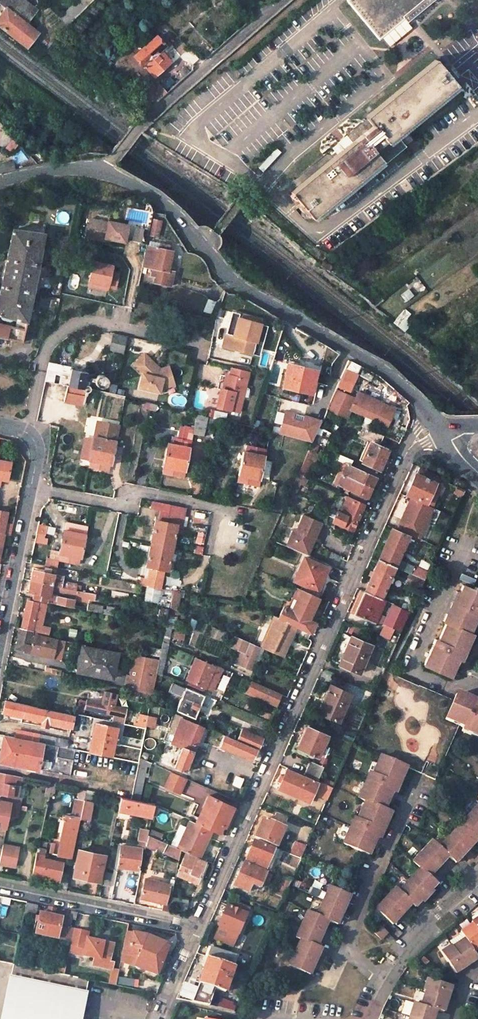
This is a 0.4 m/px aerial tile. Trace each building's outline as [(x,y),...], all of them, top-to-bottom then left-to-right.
[(4,12),(25,27),(35,14),(20,0),(0,0),(0,8),(4,12)] [(379,41),(405,18),(407,22),(435,0),(345,0),(379,41)] [(4,12),(0,17),(0,30),(26,49),(38,36),(25,27),(4,12)] [(157,38),(156,37),(134,56),(142,66),(143,65),(154,77),(171,62),(164,54),(172,46),(161,35),(157,38)] [(457,86),(434,60),(366,119),(372,125),(291,194),(314,220),(397,149),(391,142),(457,86)] [(167,93),(159,85),(156,88),(152,83),(141,92),(155,103),(167,93)] [(0,134),(0,150),(5,153),(12,143),(0,134)] [(124,245),(128,226),(108,221),(108,222),(89,219),(85,237),(124,245)] [(160,220),(152,219),(149,234),(157,235),(160,220)] [(13,229),(0,288),(0,337),(22,342),(44,234),(13,229)] [(169,245),(159,243),(158,248),(147,246),(143,265),(157,268),(154,282),(169,285),(172,271),(167,270),(171,251),(167,250),(169,245)] [(113,266),(93,261),(89,282),(108,286),(115,288),(119,274),(111,272),(113,266)] [(215,302),(208,299),(204,311),(211,313),(215,302)] [(233,336),(239,315),(232,313),(226,334),(233,336)] [(226,334),(222,347),(252,355),(260,325),(261,321),(239,315),(233,336),(226,334)] [(267,327),(260,325),(252,355),(259,357),(267,327)] [(121,353),(126,336),(111,332),(107,349),(121,353)] [(161,361),(143,350),(135,363),(145,370),(147,384),(168,381),(167,376),(179,374),(176,359),(161,361)] [(67,384),(71,368),(71,366),(48,363),(43,382),(67,384)] [(282,387),(311,393),(316,370),(293,365),(288,363),(282,387)] [(89,371),(71,368),(67,384),(80,388),(80,387),(81,385),(81,384),(82,383),(83,383),(84,379),(91,379),(92,380),(93,382),(94,383),(96,384),(99,385),(105,385),(107,377),(106,376),(104,374),(100,374),(98,375),(96,376),(94,374),(89,374),(89,371)] [(238,412),(248,373),(231,369),(229,376),(227,375),(223,390),(221,389),(216,407),(238,412)] [(80,388),(67,384),(63,402),(82,406),(85,392),(88,390),(89,388),(89,387),(88,385),(87,384),(85,383),(83,383),(82,383),(81,384),(81,385),(80,387),(80,388)] [(335,388),(326,410),(345,418),(349,409),(385,426),(393,409),(381,403),(380,406),(373,403),(355,395),(354,397),(335,388)] [(358,390),(355,395),(373,403),(375,398),(358,390)] [(312,442),(322,420),(304,416),(302,421),(292,419),(293,413),(284,411),(279,434),(312,442)] [(202,434),(206,416),(196,414),(192,432),(202,434)] [(90,456),(88,467),(101,470),(108,471),(109,464),(111,465),(119,426),(97,421),(94,436),(90,456)] [(184,478),(190,440),(192,432),(183,430),(183,425),(179,424),(177,437),(171,436),(170,443),(167,442),(161,473),(184,478)] [(383,459),(388,450),(377,445),(382,435),(372,431),(367,441),(371,443),(362,462),(379,469),(383,459)] [(94,436),(86,435),(82,455),(90,456),(94,436)] [(266,448),(254,445),(252,452),(245,451),(243,450),(237,481),(258,486),(266,448)] [(352,460),(341,455),(338,461),(343,463),(339,472),(346,476),(371,487),(373,482),(375,478),(350,466),(352,460)] [(311,459),(305,457),(298,473),(304,475),(311,459)] [(6,479),(10,462),(0,460),(0,478),(6,479)] [(435,482),(416,474),(411,483),(407,494),(426,503),(435,482)] [(371,487),(346,476),(341,485),(367,497),(369,492),(371,487)] [(364,505),(347,497),(340,513),(337,511),(333,521),(352,530),(359,514),(364,505)] [(432,507),(411,498),(404,513),(397,529),(418,538),(432,507)] [(183,515),(185,507),(169,504),(151,500),(150,507),(162,510),(159,521),(155,520),(145,567),(150,568),(146,584),(160,587),(164,570),(167,571),(176,530),(180,531),(181,525),(183,515)] [(323,523),(306,515),(299,531),(296,530),(289,547),(306,554),(314,538),(317,539),(320,531),(323,523)] [(74,524),(65,522),(63,529),(72,531),(74,524)] [(33,541),(46,545),(51,527),(38,523),(33,541)] [(57,560),(70,563),(71,556),(78,557),(80,558),(87,527),(74,524),(72,531),(63,529),(58,552),(56,552),(57,551),(51,549),(48,560),(57,562),(57,560)] [(407,535),(391,528),(384,544),(378,558),(395,566),(411,573),(425,579),(428,572),(397,559),(407,535)] [(309,556),(317,539),(314,538),(306,554),(309,556)] [(340,556),(329,551),(324,562),(335,568),(340,556)] [(327,567),(304,557),(294,580),(302,584),(300,588),(302,589),(318,596),(320,591),(317,590),(322,579),(327,567)] [(395,566),(378,558),(371,574),(364,590),(381,598),(395,566)] [(49,570),(39,568),(33,567),(31,579),(76,588),(77,583),(62,580),(63,575),(49,573),(49,570)] [(425,579),(411,573),(407,582),(421,588),(425,579)] [(76,588),(31,579),(28,590),(35,591),(33,598),(101,611),(102,605),(88,603),(88,604),(73,601),(74,597),(86,600),(87,597),(92,598),(94,592),(76,588)] [(474,588),(473,592),(463,587),(459,595),(456,594),(443,623),(446,624),(438,642),(434,641),(423,666),(448,677),(457,659),(460,660),(464,652),(477,622),(477,620),(477,590),(474,588)] [(318,596),(302,589),(291,610),(284,606),(278,617),(296,625),(299,627),(310,631),(315,621),(312,620),(315,613),(318,607),(314,606),(318,596)] [(381,598),(364,590),(359,601),(354,613),(374,622),(384,600),(381,598)] [(177,607),(179,593),(172,592),(170,606),(177,607)] [(38,602),(27,599),(21,628),(39,632),(41,623),(33,622),(36,611),(38,611),(39,606),(37,605),(38,602)] [(406,611),(391,605),(383,623),(399,629),(406,611)] [(275,615),(263,643),(261,647),(263,648),(270,652),(271,652),(272,651),(282,656),(289,641),(296,625),(278,617),(275,615)] [(310,631),(299,627),(296,633),(308,638),(310,631)] [(39,632),(21,628),(17,646),(32,649),(31,653),(46,656),(49,644),(56,646),(58,636),(39,632)] [(259,646),(236,636),(231,646),(238,649),(232,661),(249,668),(259,646)] [(370,644),(351,636),(344,650),(338,664),(358,672),(370,644)] [(53,657),(56,646),(49,644),(46,656),(53,657)] [(118,653),(85,646),(80,668),(102,673),(101,676),(112,678),(118,653)] [(261,647),(259,646),(249,668),(254,671),(258,660),(263,648),(261,647)] [(124,687),(140,691),(140,695),(149,697),(150,693),(152,693),(159,659),(134,653),(130,674),(127,673),(124,687)] [(214,667),(196,659),(187,680),(205,688),(206,686),(214,667)] [(215,679),(219,670),(214,667),(206,686),(210,688),(215,679)] [(391,676),(359,749),(380,758),(371,778),(367,776),(356,802),(363,805),(355,823),(352,821),(341,845),(366,857),(370,848),(374,840),(378,841),(389,816),(382,813),(386,803),(390,795),(394,797),(406,770),(419,776),(424,763),(438,769),(454,733),(477,744),(477,707),(455,697),(453,703),(391,676)] [(280,694),(252,681),(248,688),(251,689),(249,692),(275,704),(280,694)] [(349,693),(330,685),(324,699),(318,713),(337,721),(349,693)] [(204,696),(185,688),(176,710),(194,718),(199,707),(204,696)] [(107,704),(87,700),(85,708),(113,715),(111,721),(122,723),(125,709),(114,706),(115,702),(108,700),(107,704)] [(44,709),(5,701),(2,712),(41,721),(44,709)] [(73,715),(44,709),(41,721),(41,725),(46,726),(46,722),(70,727),(73,715)] [(147,715),(139,713),(137,723),(145,725),(147,715)] [(147,715),(145,725),(154,727),(155,717),(147,715)] [(184,741),(195,746),(202,727),(181,718),(174,737),(184,741)] [(116,727),(95,723),(89,751),(111,755),(116,727)] [(326,735),(306,726),(301,737),(296,747),(317,756),(326,735)] [(261,738),(241,729),(237,738),(230,735),(229,738),(256,749),(261,738)] [(39,734),(21,730),(20,738),(37,742),(39,734)] [(67,740),(39,734),(37,742),(51,745),(65,747),(67,740)] [(3,735),(1,748),(0,753),(0,761),(37,769),(36,772),(59,777),(63,755),(50,752),(51,745),(37,742),(20,738),(3,735)] [(229,738),(223,735),(223,737),(219,745),(258,762),(262,752),(256,749),(229,738)] [(195,746),(184,741),(173,766),(184,771),(189,759),(195,746)] [(147,760),(139,756),(138,763),(131,798),(139,800),(143,776),(147,760)] [(323,766),(309,760),(303,774),(317,780),(323,766)] [(138,763),(130,762),(123,797),(131,798),(138,763)] [(315,782),(286,769),(283,776),(280,774),(279,777),(277,781),(280,782),(278,788),(307,801),(315,782)] [(0,771),(0,792),(13,796),(15,786),(13,785),(16,775),(0,771)] [(172,771),(166,787),(181,794),(188,779),(172,771)] [(333,787),(320,781),(315,794),(327,799),(333,787)] [(80,819),(90,821),(94,796),(85,794),(80,818),(80,819)] [(207,809),(200,825),(214,831),(218,833),(220,827),(223,829),(227,819),(232,807),(212,798),(207,796),(202,807),(207,809)] [(123,797),(121,797),(118,808),(152,816),(154,804),(139,800),(131,798),(123,797)] [(0,800),(0,826),(6,827),(11,802),(0,800)] [(195,822),(200,825),(207,809),(202,807),(195,822)] [(436,852),(428,845),(409,866),(416,873),(394,896),(391,892),(372,912),(388,928),(391,925),(403,913),(408,908),(411,911),(416,905),(427,894),(432,888),(426,881),(429,877),(440,866),(445,861),(451,868),(455,864),(466,852),(477,840),(477,839),(477,808),(436,852)] [(80,818),(66,815),(58,854),(72,858),(80,819),(80,818)] [(285,827),(260,816),(257,824),(253,834),(277,845),(285,827)] [(195,822),(191,820),(178,848),(179,849),(198,857),(203,847),(207,837),(210,838),(214,831),(200,825),(195,822)] [(163,835),(153,830),(150,836),(160,841),(163,835)] [(150,836),(147,835),(145,843),(178,857),(179,849),(178,848),(160,841),(150,836)] [(274,849),(254,839),(249,850),(245,860),(265,869),(274,849)] [(306,847),(298,843),(294,854),(301,858),(306,847)] [(3,844),(0,861),(0,862),(15,865),(19,847),(3,844)] [(141,847),(120,845),(117,867),(138,869),(141,847)] [(47,849),(38,847),(33,874),(59,880),(63,863),(45,859),(47,849)] [(104,855),(79,850),(73,875),(98,880),(104,855)] [(204,862),(183,854),(176,873),(196,882),(204,862)] [(204,862),(196,882),(199,883),(199,882),(207,864),(204,862)] [(266,872),(244,862),(239,874),(234,885),(247,891),(251,883),(260,887),(266,872)] [(104,872),(101,886),(109,887),(111,874),(104,872)] [(291,880),(283,877),(276,895),(283,898),(291,880)] [(173,884),(144,878),(140,897),(162,902),(161,910),(167,911),(169,904),(170,899),(166,898),(167,889),(171,890),(173,884)] [(348,898),(327,889),(314,916),(305,913),(294,938),(298,940),(286,964),(308,975),(310,970),(317,955),(319,950),(315,948),(317,943),(324,927),(326,922),(335,926),(337,922),(346,902),(348,898)] [(187,899),(170,896),(170,899),(169,904),(185,907),(187,899)] [(34,915),(37,904),(26,902),(23,916),(33,918),(34,914),(34,915)] [(238,910),(227,904),(222,914),(218,924),(220,925),(235,932),(234,934),(237,935),(248,909),(240,906),(238,910)] [(70,920),(39,913),(35,933),(71,941),(73,929),(68,928),(70,920)] [(469,922),(471,925),(477,935),(477,916),(469,922)] [(235,932),(220,925),(215,937),(233,945),(237,935),(234,934),(235,932)] [(459,933),(462,938),(471,951),(477,947),(477,946),(477,935),(471,925),(459,933)] [(381,935),(374,928),(368,934),(375,940),(381,935)] [(109,962),(113,943),(102,941),(102,942),(86,939),(88,932),(73,929),(71,941),(69,946),(83,949),(82,955),(93,958),(92,965),(112,970),(112,969),(113,963),(109,962)] [(146,935),(126,930),(120,960),(156,975),(168,947),(165,943),(146,935)] [(462,938),(450,946),(464,966),(470,962),(476,958),(471,951),(462,938)] [(450,945),(439,952),(454,974),(459,970),(464,966),(450,946),(450,945)] [(68,952),(82,955),(83,949),(69,946),(68,952)] [(236,956),(209,946),(206,956),(233,965),(236,956)] [(233,965),(206,956),(202,967),(191,1000),(234,1010),(237,1004),(213,991),(214,988),(225,992),(233,965)] [(88,980),(55,972),(39,969),(13,963),(1,1018),(80,1018),(88,980)] [(56,967),(40,963),(39,969),(55,972),(56,967)] [(118,970),(112,969),(112,970),(109,984),(115,985),(118,970)] [(426,978),(422,990),(425,990),(447,997),(449,991),(451,985),(426,978)] [(425,990),(420,1005),(436,1010),(443,1012),(445,1004),(447,997),(425,990)] [(407,1016),(417,1018),(433,1018),(436,1010),(420,1005),(412,1003),(407,1016)]
